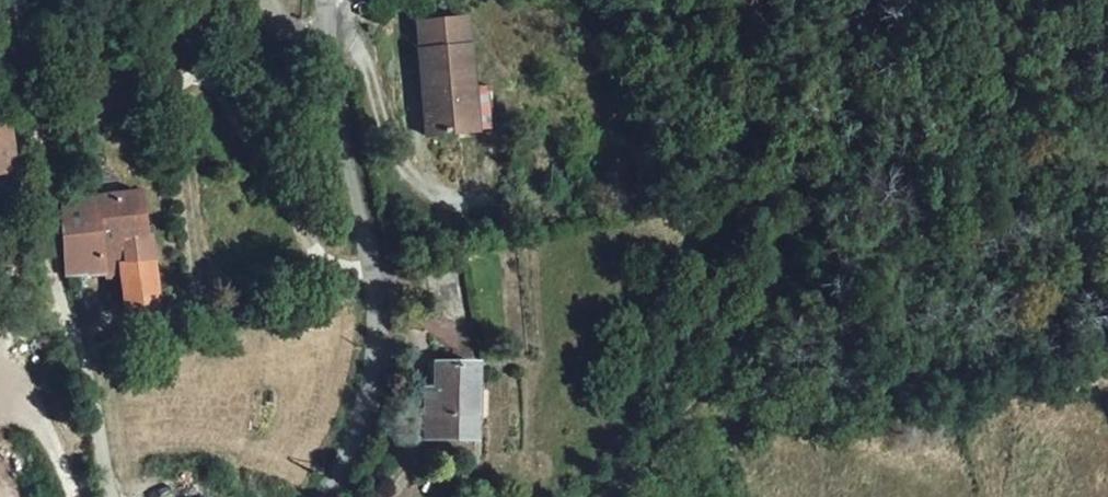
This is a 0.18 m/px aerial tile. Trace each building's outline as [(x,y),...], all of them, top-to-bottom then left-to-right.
[(419,26),(421,52),(466,48),(464,22),(419,26)] [(418,53),(425,134),(489,128),(488,115),(493,114),(491,87),(472,89),(469,48),(466,48),(421,52),(418,53)] [(0,129),(0,167),(13,166),(10,129),(0,129)] [(125,276),(132,265),(133,248),(155,247),(154,231),(138,231),(137,196),(69,199),(73,274),(125,276)] [(133,248),(132,265),(156,263),(155,247),(133,248)] [(159,319),(156,263),(132,265),(125,276),(127,323),(159,319)] [(159,319),(127,323),(128,340),(160,335),(159,319)] [(472,439),(474,365),(434,364),(433,391),(424,391),(423,437),(472,439)]
